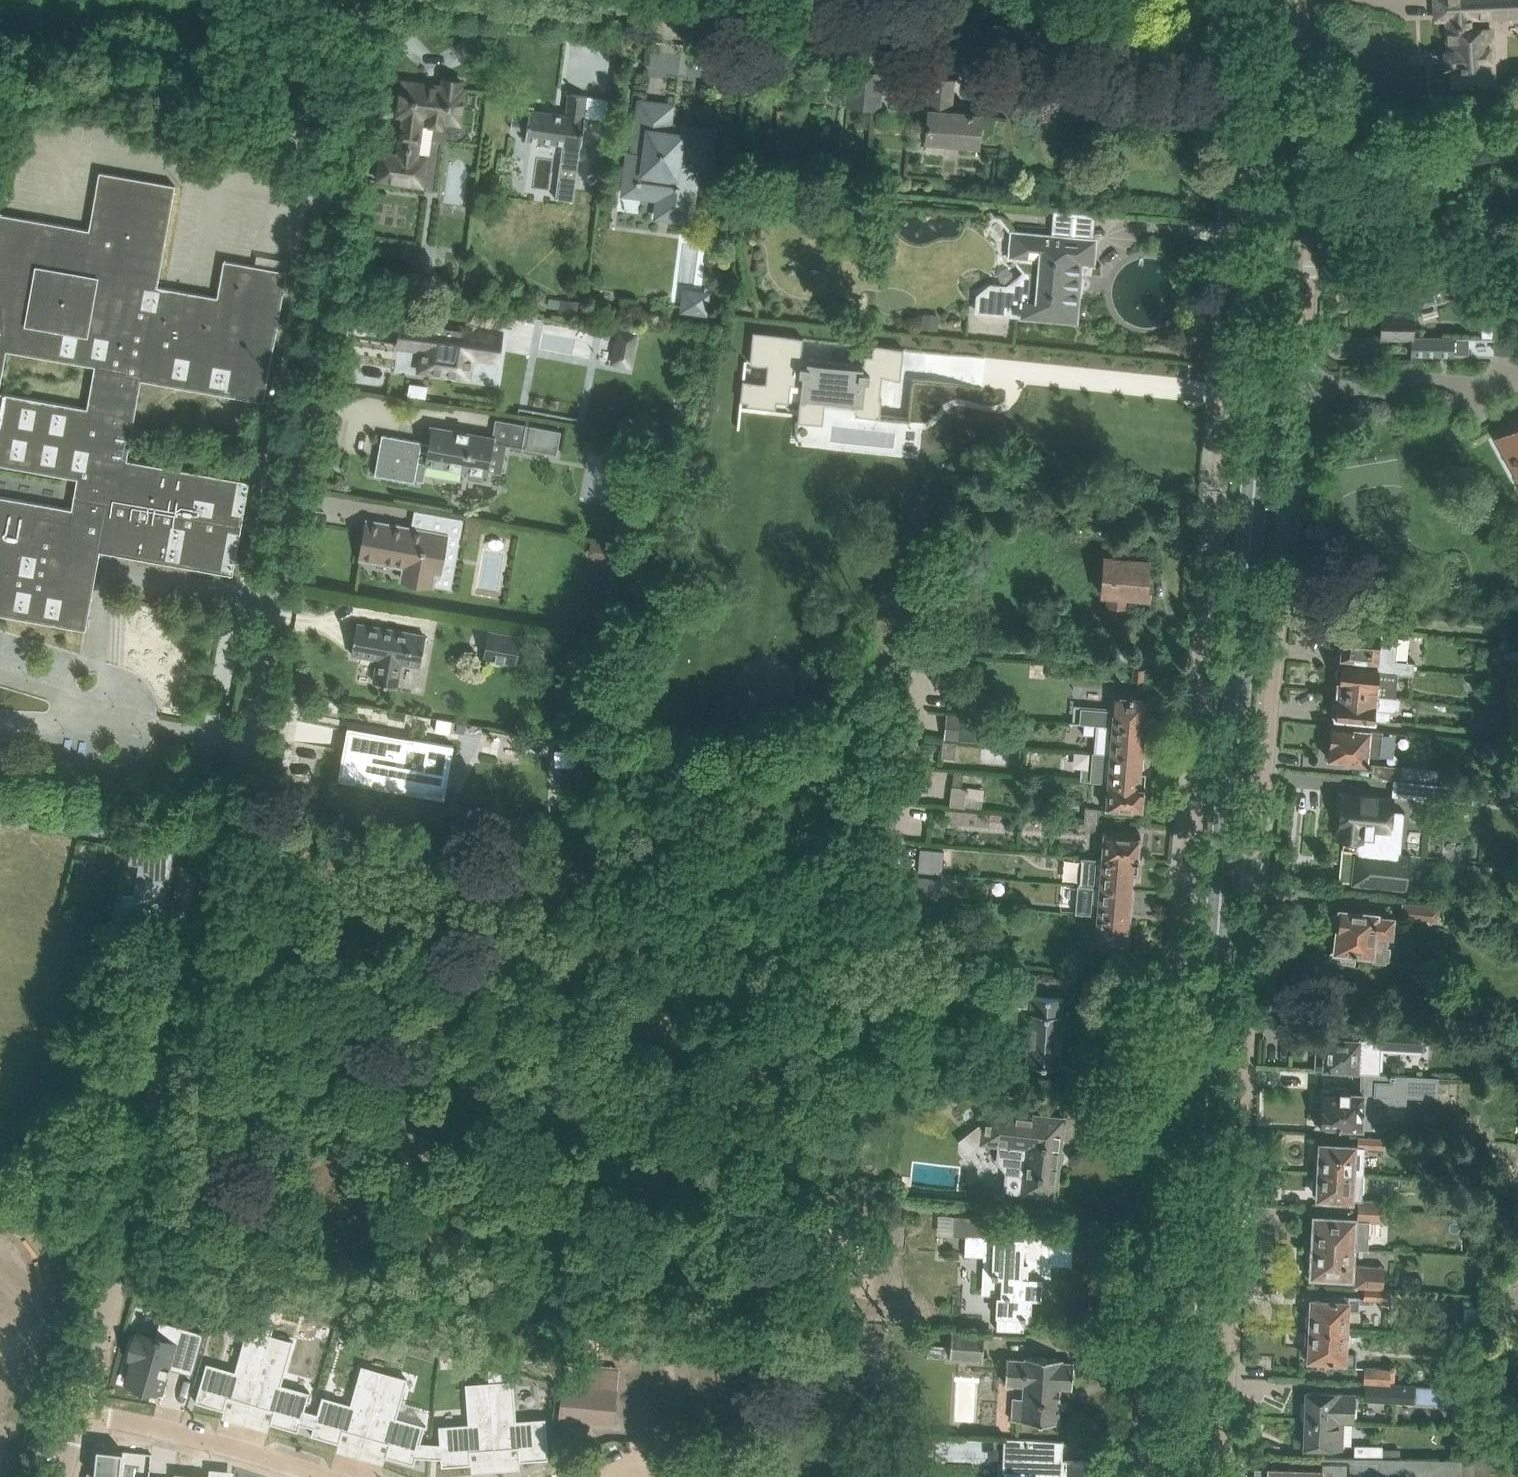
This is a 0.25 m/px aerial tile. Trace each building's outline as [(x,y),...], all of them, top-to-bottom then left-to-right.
[(1436,19),(1450,18),(1451,30),(1448,30),(1449,52),(1452,52),(1453,83),(1497,82),(1495,30),(1472,31),(1472,19),(1517,17),(1517,0),(1435,0),(1436,19)] [(847,105),(879,108),(882,74),(850,71),(847,105)] [(953,80),(927,78),(925,93),(931,94),(927,141),(978,145),(979,136),(981,116),(973,115),(973,114),(950,112),(953,80)] [(381,152),(378,179),(423,185),(427,158),(418,156),(423,119),(461,124),(465,88),(461,88),(462,82),(442,79),(441,85),(402,80),(397,115),(403,116),(398,154),(381,152)] [(525,139),(563,144),(556,198),(573,201),(587,95),(569,93),(566,114),(531,110),(532,107),(535,107),(535,106),(514,103),(511,128),(526,130),(525,139)] [(693,224),(695,211),(691,210),(692,202),(693,203),(698,163),(710,165),(714,130),(682,126),(681,132),(669,130),(672,105),(640,101),(633,153),(629,152),(625,183),(622,183),(620,196),(656,201),(653,219),(693,224)] [(791,108),(777,108),(778,125),(792,124),(791,108)] [(597,141),(595,156),(601,157),(603,142),(597,141)] [(86,629),(94,586),(88,585),(93,559),(98,560),(100,550),(233,574),(250,481),(127,459),(141,379),(264,401),(287,271),(267,267),(224,260),(217,297),(157,286),(175,185),(100,171),(90,229),(0,213),(0,388),(7,349),(95,365),(88,407),(0,391),(0,464),(77,478),(72,508),(0,496),(0,614),(86,629)] [(1096,239),(1012,232),(1010,256),(1023,271),(1007,284),(990,283),(976,294),(975,312),(1024,315),(1074,319),(1076,290),(1080,290),(1082,263),(1094,264),(1096,239)] [(1382,312),(1381,336),(1412,337),(1413,337),(1414,309),(1443,301),(1469,293),(1463,272),(1437,279),(1392,291),(1391,309),(1396,310),(1396,313),(1382,312)] [(683,289),(681,312),(708,315),(710,293),(683,289)] [(1496,293),(1482,293),(1482,326),(1482,331),(1495,331),(1496,324),(1496,310),(1496,293)] [(923,312),(921,327),(937,328),(939,314),(923,312)] [(504,328),(401,313),(396,348),(420,351),(417,372),(471,380),(474,359),(499,362),(504,328)] [(1496,324),(1495,331),(1495,352),(1517,352),(1517,324),(1508,324),(1496,324)] [(617,328),(611,361),(631,365),(637,331),(617,328)] [(737,376),(735,396),(746,397),(745,401),(772,404),(773,396),(794,399),(792,417),(818,419),(820,390),(851,393),(849,410),(874,412),(876,394),(874,394),(876,372),(873,372),(874,365),(895,367),(897,345),(881,344),(880,354),(859,352),(858,361),(795,355),(797,336),(747,331),(744,361),(763,363),(761,378),(737,376)] [(1412,337),(1412,354),(1453,354),(1453,353),(1468,354),(1468,337),(1453,337),(1446,337),(1429,337),(1413,336),(1413,337),(1412,337)] [(514,422),(510,446),(522,448),(557,454),(561,430),(526,424),(514,422)] [(1499,439),(1507,454),(1517,448),(1517,425),(1515,427),(1512,431),(1499,439)] [(382,434),(375,474),(395,477),(415,481),(416,479),(419,461),(421,450),(427,451),(425,462),(468,470),(466,477),(482,480),(484,473),(488,473),(489,470),(495,438),(492,437),(452,430),(432,426),(429,442),(429,445),(422,443),(422,441),(382,434)] [(1082,504),(1081,517),(1099,518),(1100,505),(1082,504)] [(431,585),(434,570),(441,571),(447,536),(367,521),(361,557),(406,565),(403,580),(431,585)] [(1147,580),(1149,560),(1129,558),(1105,556),(1102,593),(1109,594),(1108,603),(1125,606),(1126,595),(1146,597),(1149,594),(1150,584),(1147,580)] [(383,684),(388,685),(388,684),(397,686),(401,662),(421,665),(426,636),(357,624),(352,653),(379,658),(375,682),(383,684)] [(522,635),(489,629),(483,658),(517,664),(522,635)] [(1389,672),(1398,673),(1413,675),(1415,663),(1396,661),(1398,634),(1381,632),(1381,634),(1344,630),(1342,657),(1390,662),(1389,672)] [(1508,678),(1517,679),(1517,650),(1506,648),(1505,658),(1511,658),(1508,678)] [(937,660),(933,683),(952,686),(956,663),(937,660)] [(1339,679),(1338,691),(1376,695),(1395,697),(1398,673),(1389,672),(1379,671),(1379,670),(1337,665),(1336,676),(1336,677),(1338,679),(1339,679)] [(1144,680),(1145,668),(1134,668),(1133,680),(1144,680)] [(1374,708),(1376,695),(1338,691),(1337,703),(1335,703),(1334,704),(1332,716),(1373,721),(1373,719),(1389,721),(1391,710),(1374,708)] [(1109,724),(1144,728),(1147,699),(1133,698),(1133,695),(1130,695),(1129,698),(1113,697),(1112,714),(1109,713),(1109,724)] [(1489,731),(1504,711),(1473,707),(1470,729),(1489,731)] [(947,712),(944,739),(980,743),(983,716),(947,712)] [(437,717),(435,730),(450,733),(452,720),(437,717)] [(1085,723),(1084,734),(1097,735),(1097,723),(1085,723)] [(1111,737),(1110,753),(1141,756),(1144,728),(1109,724),(1108,736),(1111,737)] [(443,797),(453,744),(348,725),(339,780),(443,797)] [(1367,760),(1370,729),(1331,725),(1328,758),(1344,760),(1344,762),(1370,765),(1370,760),(1367,760)] [(943,740),(941,758),(956,759),(958,741),(943,740)] [(556,748),(555,764),(579,765),(580,749),(556,748)] [(1093,780),(1108,781),(1145,784),(1146,772),(1140,772),(1141,756),(1110,753),(1092,751),(1090,769),(1081,768),(1081,779),(1093,780)] [(1373,777),(1390,778),(1430,782),(1437,783),(1438,770),(1376,764),(1376,763),(1374,763),(1373,777)] [(1430,782),(1390,778),(1388,794),(1428,798),(1430,782)] [(1145,784),(1108,781),(1106,809),(1122,811),(1142,813),(1145,784)] [(952,785),(950,805),(982,808),(984,788),(952,785)] [(1340,791),(1338,810),(1340,811),(1338,838),(1343,839),(1343,845),(1391,849),(1395,815),(1391,814),(1393,799),(1377,797),(1377,795),(1361,794),(1361,796),(1346,794),(1346,792),(1340,791)] [(1087,808),(1086,818),(1098,819),(1098,808),(1087,808)] [(1085,829),(1097,830),(1098,819),(1086,818),(1085,829)] [(1140,832),(1105,830),(1102,858),(1138,861),(1140,832)] [(945,844),(943,867),(967,869),(969,846),(945,844)] [(1340,868),(1339,881),(1410,889),(1414,852),(1391,849),(1343,845),(1341,865),(1340,868)] [(148,849),(132,846),(129,862),(140,864),(134,895),(124,893),(120,915),(144,919),(145,914),(171,918),(174,902),(165,901),(174,851),(149,847),(148,849)] [(1102,858),(1100,886),(1131,889),(1132,873),(1137,873),(1138,861),(1102,858)] [(918,876),(916,896),(940,898),(941,878),(918,876)] [(1094,902),(1093,914),(1128,917),(1131,889),(1100,886),(1099,902),(1094,902)] [(1401,918),(1438,923),(1440,906),(1403,902),(1401,918)] [(914,903),(912,928),(935,930),(937,905),(914,903)] [(1393,936),(1395,918),(1377,916),(1377,913),(1340,909),(1340,911),(1337,911),(1336,912),(1335,912),(1334,913),(1332,915),(1332,916),(1331,918),(1331,919),(1331,921),(1332,923),(1333,924),(1333,925),(1335,926),(1336,927),(1338,927),(1336,948),(1330,951),(1329,957),(1334,961),(1355,963),(1356,959),(1356,952),(1371,953),(1370,958),(1373,958),(1372,961),(1386,962),(1387,961),(1390,961),(1391,947),(1387,946),(1388,935),(1393,936)] [(1112,944),(1126,945),(1128,917),(1093,914),(1092,925),(1097,926),(1095,943),(1110,944),(1109,947),(1112,947),(1112,944)] [(1121,963),(1110,963),(1109,975),(1120,975),(1121,963)] [(1030,1012),(1027,1064),(1059,1066),(1063,1015),(1062,1014),(1063,997),(1036,995),(1035,1012),(1030,1012)] [(1426,1028),(1361,1025),(1361,1039),(1325,1037),(1325,1042),(1317,1042),(1316,1068),(1326,1068),(1326,1067),(1332,1067),(1332,1070),(1382,1073),(1384,1051),(1421,1053),(1421,1051),(1425,1051),(1426,1028)] [(1364,1126),(1365,1094),(1365,1092),(1351,1091),(1351,1088),(1322,1088),(1322,1111),(1317,1111),(1317,1125),(1364,1126)] [(997,1200),(1007,1192),(1055,1197),(1064,1118),(985,1109),(983,1124),(979,1124),(958,1140),(968,1152),(981,1143),(998,1145),(996,1161),(1005,1172),(1004,1185),(992,1194),(997,1200)] [(1384,1138),(1358,1136),(1357,1146),(1383,1148),(1384,1138)] [(1320,1153),(1316,1153),(1315,1170),(1353,1172),(1354,1145),(1321,1144),(1320,1153)] [(1501,1161),(1489,1165),(1494,1180),(1506,1176),(1501,1161)] [(1467,1165),(1466,1178),(1482,1179),(1482,1166),(1467,1165)] [(1318,1197),(1359,1199),(1360,1199),(1362,1199),(1364,1173),(1353,1172),(1315,1170),(1314,1188),(1319,1188),(1318,1197)] [(1359,1199),(1359,1210),(1385,1212),(1385,1200),(1362,1199),(1360,1199),(1359,1199)] [(1315,1246),(1353,1248),(1368,1249),(1369,1221),(1384,1222),(1385,1212),(1359,1210),(1358,1220),(1316,1217),(1315,1246)] [(954,1229),(954,1234),(966,1234),(965,1254),(983,1255),(992,1255),(991,1276),(1002,1277),(1002,1285),(1001,1295),(997,1295),(996,1315),(997,1316),(997,1328),(1002,1328),(1021,1329),(1024,1329),(1025,1317),(1031,1317),(1032,1297),(1041,1298),(1042,1277),(1039,1277),(1040,1269),(1048,1269),(1050,1238),(1030,1237),(998,1236),(999,1217),(957,1215),(955,1215),(954,1229)] [(1362,1286),(1362,1288),(1388,1289),(1388,1287),(1385,1287),(1387,1266),(1352,1264),(1353,1248),(1315,1246),(1313,1274),(1350,1276),(1349,1285),(1362,1286)] [(1308,1310),(1307,1312),(1306,1328),(1347,1330),(1348,1311),(1359,1312),(1360,1302),(1370,1303),(1370,1298),(1387,1299),(1388,1289),(1362,1288),(1362,1296),(1324,1294),(1324,1299),(1311,1299),(1311,1309),(1310,1309),(1308,1310)] [(1478,1324),(1479,1305),(1464,1304),(1463,1323),(1478,1324)] [(207,1362),(195,1401),(224,1409),(228,1396),(251,1403),(271,1333),(272,1334),(275,1322),(251,1315),(235,1370),(207,1362)] [(133,1358),(126,1382),(160,1391),(165,1375),(167,1375),(167,1374),(165,1373),(166,1367),(169,1368),(169,1366),(168,1366),(168,1364),(191,1371),(190,1373),(192,1374),(204,1332),(202,1331),(202,1333),(179,1327),(175,1342),(160,1337),(160,1335),(155,1334),(154,1336),(140,1332),(139,1336),(135,1334),(128,1357),(133,1358)] [(984,1330),(952,1328),(950,1358),(982,1360),(984,1330)] [(1356,1354),(1346,1353),(1347,1330),(1306,1328),(1305,1344),(1306,1346),(1307,1347),(1309,1348),(1308,1359),(1321,1359),(1320,1365),(1340,1366),(1355,1366),(1356,1354)] [(271,1333),(251,1403),(274,1409),(270,1422),(298,1430),(300,1422),(307,1425),(311,1410),(305,1408),(310,1391),(281,1383),(294,1340),(272,1334),(271,1333)] [(1005,1383),(1024,1384),(1023,1397),(1012,1397),(1011,1419),(1058,1422),(1060,1386),(1072,1387),(1074,1362),(1062,1361),(1062,1358),(1042,1357),(1026,1356),(1026,1359),(1007,1358),(1005,1383)] [(565,1363),(561,1394),(558,1419),(614,1424),(619,1368),(565,1363)] [(311,1410),(307,1425),(313,1426),(311,1434),(339,1442),(343,1429),(366,1436),(385,1371),(362,1364),(351,1403),(322,1395),(317,1412),(311,1410)] [(1366,1383),(1367,1383),(1395,1385),(1395,1367),(1367,1366),(1366,1383)] [(385,1371),(366,1436),(389,1442),(386,1455),(414,1464),(416,1456),(429,1457),(430,1442),(420,1441),(425,1424),(397,1416),(408,1378),(385,1371)] [(513,1379),(490,1381),(494,1448),(518,1446),(519,1460),(549,1458),(546,1417),(516,1419),(513,1379)] [(430,1442),(429,1457),(441,1457),(442,1465),(471,1463),(470,1450),(494,1448),(490,1381),(466,1383),(468,1423),(439,1425),(440,1442),(430,1442)] [(1367,1398),(1394,1399),(1395,1385),(1367,1383),(1367,1398)] [(1345,1392),(1306,1391),(1305,1421),(1344,1422),(1353,1422),(1354,1395),(1345,1395),(1345,1392)] [(1304,1446),(1343,1448),(1344,1422),(1305,1421),(1304,1446)] [(1003,1459),(1030,1460),(1029,1476),(1046,1476),(1104,1476),(1105,1461),(1088,1460),(1070,1459),(1066,1459),(1066,1440),(1004,1438),(1003,1459)] [(1355,1446),(1355,1457),(1399,1458),(1400,1447),(1355,1446)] [(123,1450),(97,1447),(94,1476),(120,1476),(123,1450)] [(1491,1460),(1475,1459),(1399,1458),(1355,1457),(1321,1456),(1321,1469),(1256,1467),(1256,1476),(1514,1476),(1514,1463),(1491,1463),(1491,1460)]
